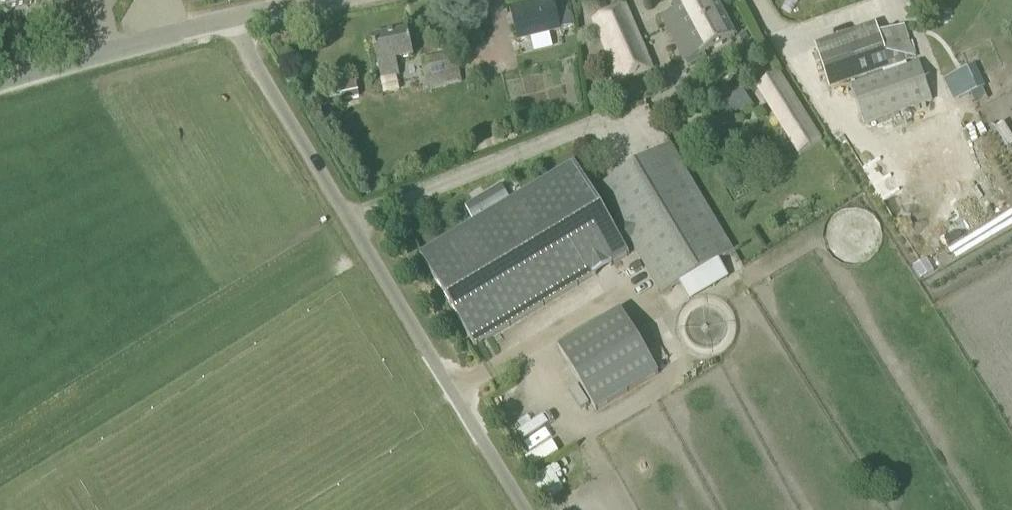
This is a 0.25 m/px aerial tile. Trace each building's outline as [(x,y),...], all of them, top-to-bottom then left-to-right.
[(9,10),(27,5),(28,7),(42,3),(41,1),(43,0),(2,0),(3,4),(7,3),(9,10)] [(518,41),(576,27),(569,0),(556,0),(554,1),(554,0),(551,0),(510,10),(518,41)] [(677,12),(662,20),(685,64),(688,69),(707,59),(704,54),(736,36),(717,0),(671,0),(677,12)] [(593,19),(620,85),(654,74),(626,6),(593,19)] [(874,24),(814,44),(829,89),(917,59),(905,25),(878,34),(874,24)] [(415,56),(409,31),(373,39),(382,79),(399,74),(396,61),(415,56)] [(429,92),(463,84),(456,54),(423,61),(429,92)] [(933,102),(920,63),(851,86),(865,125),(933,102)] [(954,101),(985,88),(975,64),(945,77),(954,101)] [(796,156),(822,141),(780,71),(754,86),(796,156)] [(620,227),(629,242),(661,295),(731,253),(667,146),(597,188),(620,227)] [(626,255),(621,247),(629,242),(620,227),(612,232),(571,164),(418,255),(472,348),(626,255)] [(659,376),(621,312),(560,348),(597,412),(659,376)] [(557,442),(526,456),(530,465),(562,451),(557,442)]
